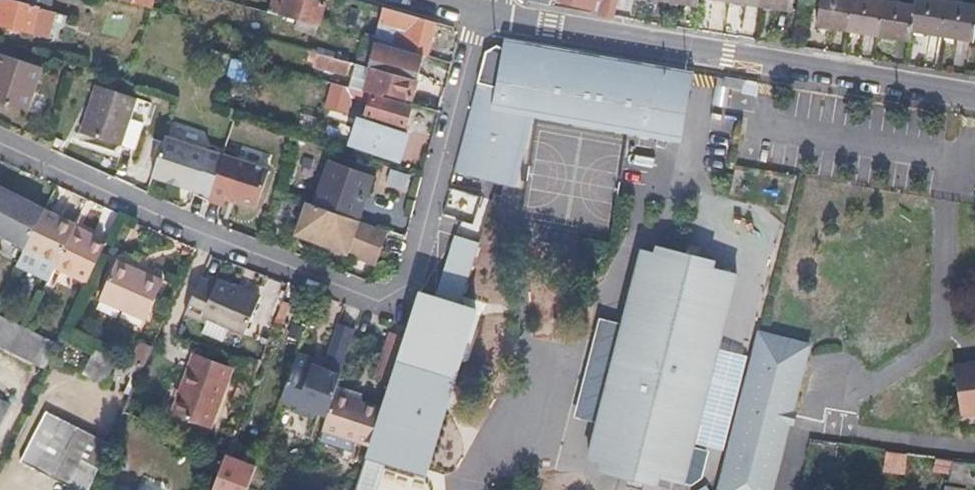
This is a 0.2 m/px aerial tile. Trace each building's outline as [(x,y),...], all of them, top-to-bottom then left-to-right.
[(0,6),(0,23),(46,37),(55,7),(49,5),(50,0),(2,0),(0,6)] [(129,4),(150,10),(153,0),(130,0),(129,4)] [(264,13),(295,23),(293,28),(315,34),(324,3),(314,0),(268,0),(264,13)] [(612,15),(617,0),(564,0),(600,10),(600,13),(612,15)] [(760,5),(791,10),(793,0),(761,0),(760,5)] [(817,24),(846,29),(851,0),(821,0),(817,24)] [(877,34),(883,0),(851,0),(846,29),(877,34)] [(885,0),(883,0),(877,34),(908,39),(910,29),(914,5),(885,0)] [(941,35),(947,2),(938,0),(915,0),(914,5),(910,29),(941,35)] [(947,2),(941,35),(972,40),(974,26),(974,7),(947,2)] [(382,7),(377,23),(397,29),(393,46),(416,54),(422,56),(426,57),(436,22),(419,17),(382,7)] [(373,41),(393,46),(397,29),(377,23),(374,35),(373,41)] [(367,62),(373,41),(374,35),(364,32),(355,65),(365,68),(367,62)] [(365,93),(381,97),(382,91),(410,99),(415,80),(410,79),(416,54),(393,46),(373,41),(367,62),(368,66),(372,67),(365,93)] [(474,82),(450,173),(502,182),(514,104),(525,106),(528,97),(553,109),(557,110),(558,113),(560,116),(562,118),(565,119),(567,120),(570,120),(575,119),(577,118),(579,116),(580,115),(620,122),(622,113),(651,127),(677,131),(673,119),(669,109),(663,99),(657,90),(649,82),(641,75),(632,68),(621,62),(619,67),(607,62),(597,60),(587,59),(577,58),(576,53),(561,54),(538,51),(527,57),(517,54),(499,85),(474,82)] [(422,56),(416,54),(410,79),(415,80),(422,56)] [(24,111),(39,69),(0,55),(0,102),(24,111)] [(349,63),(316,55),(313,66),(346,75),(349,63)] [(693,71),(654,64),(688,100),(693,71)] [(733,77),(725,76),(724,85),(741,88),(742,79),(733,77)] [(408,104),(381,97),(365,93),(329,83),(323,109),(343,114),(347,99),(365,103),(361,116),(357,114),(356,120),(354,119),(347,142),(396,156),(402,134),(396,132),(398,126),(402,127),(408,104)] [(93,87),(79,135),(118,147),(118,146),(126,120),(132,99),(93,87)] [(141,124),(126,120),(118,146),(133,151),(141,124)] [(208,196),(223,153),(164,135),(150,177),(208,196)] [(268,169),(223,153),(208,196),(221,201),(223,195),(255,206),(268,169)] [(327,164),(313,206),(355,221),(370,178),(327,164)] [(25,248),(43,213),(0,190),(0,235),(25,248)] [(448,211),(483,219),(487,198),(453,190),(448,211)] [(220,205),(221,201),(208,196),(207,201),(220,205)] [(355,221),(313,206),(302,203),(292,236),(374,264),(385,232),(355,221)] [(45,209),(43,212),(59,220),(61,217),(45,209)] [(59,220),(43,212),(43,213),(25,248),(24,249),(18,262),(50,278),(55,268),(74,228),(59,220)] [(74,228),(55,268),(85,284),(103,248),(93,243),(86,239),(88,235),(74,228)] [(469,268),(477,240),(452,233),(444,260),(469,268)] [(668,489),(678,489),(688,446),(697,448),(741,275),(647,255),(593,462),(655,477),(654,487),(668,489)] [(118,262),(101,298),(148,319),(164,283),(118,262)] [(256,296),(216,280),(214,284),(197,278),(182,315),(198,321),(200,316),(242,332),(256,296)] [(429,348),(443,352),(459,301),(445,297),(429,348)] [(56,345),(0,317),(0,346),(44,368),(56,345)] [(320,365),(312,363),(309,356),(297,351),(280,397),(287,400),(291,408),(306,414),(312,409),(326,414),(332,394),(354,327),(335,321),(326,351),(333,353),(328,368),(320,365)] [(384,345),(397,349),(400,337),(387,333),(384,345)] [(813,347),(763,334),(725,489),(778,489),(813,347)] [(148,362),(154,345),(140,341),(134,357),(148,362)] [(397,349),(384,345),(374,377),(387,381),(397,349)] [(94,351),(86,377),(108,384),(116,357),(94,351)] [(168,413),(208,428),(229,368),(190,354),(168,413)] [(322,360),(309,356),(312,363),(320,365),(322,360)] [(969,362),(949,365),(957,415),(974,412),(974,367),(970,367),(969,362)] [(392,428),(417,437),(434,384),(412,377),(407,375),(392,428)] [(379,409),(332,394),(326,414),(321,429),(368,444),(379,409)] [(75,489),(90,489),(109,443),(43,412),(20,462),(75,489)] [(884,451),(883,472),(905,473),(906,452),(884,451)] [(249,483),(255,465),(225,454),(211,489),(246,489),(249,483)] [(408,466),(383,458),(373,489),(401,489),(408,466)] [(952,458),(950,480),(974,483),(974,461),(952,458)] [(444,469),(423,463),(418,480),(439,487),(444,469)]
